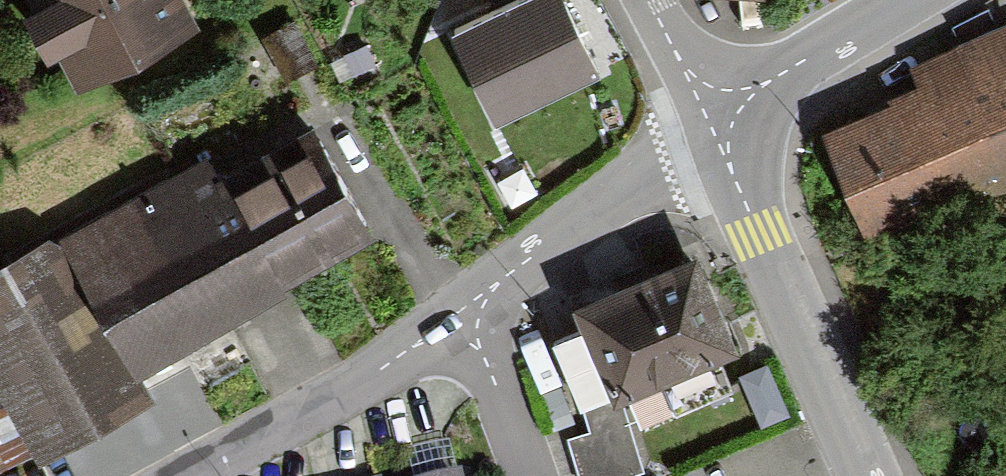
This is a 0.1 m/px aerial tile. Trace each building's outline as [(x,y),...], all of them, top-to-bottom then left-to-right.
[(80,93),(199,29),(183,0),(31,0),(80,93)] [(459,38),(503,129),(605,81),(568,0),(541,0),(459,38)] [(300,21),(265,40),(286,80),(321,61),(300,21)] [(870,244),(991,193),(998,209),(1005,206),(1005,27),(907,69),(918,94),(823,133),(870,244)] [(294,286),(377,241),(307,112),(64,244),(138,379),(285,299),(282,293),(294,286)] [(39,460),(148,401),(138,379),(64,244),(57,236),(0,267),(0,389),(39,460)] [(584,336),(616,412),(624,408),(741,361),(702,263),(575,315),(584,336)] [(624,408),(616,412),(584,336),(551,350),(579,415),(583,413),(591,431),(567,441),(580,475),(632,475),(643,473),(624,408)] [(768,368),(741,380),(762,426),(789,414),(768,368)]
